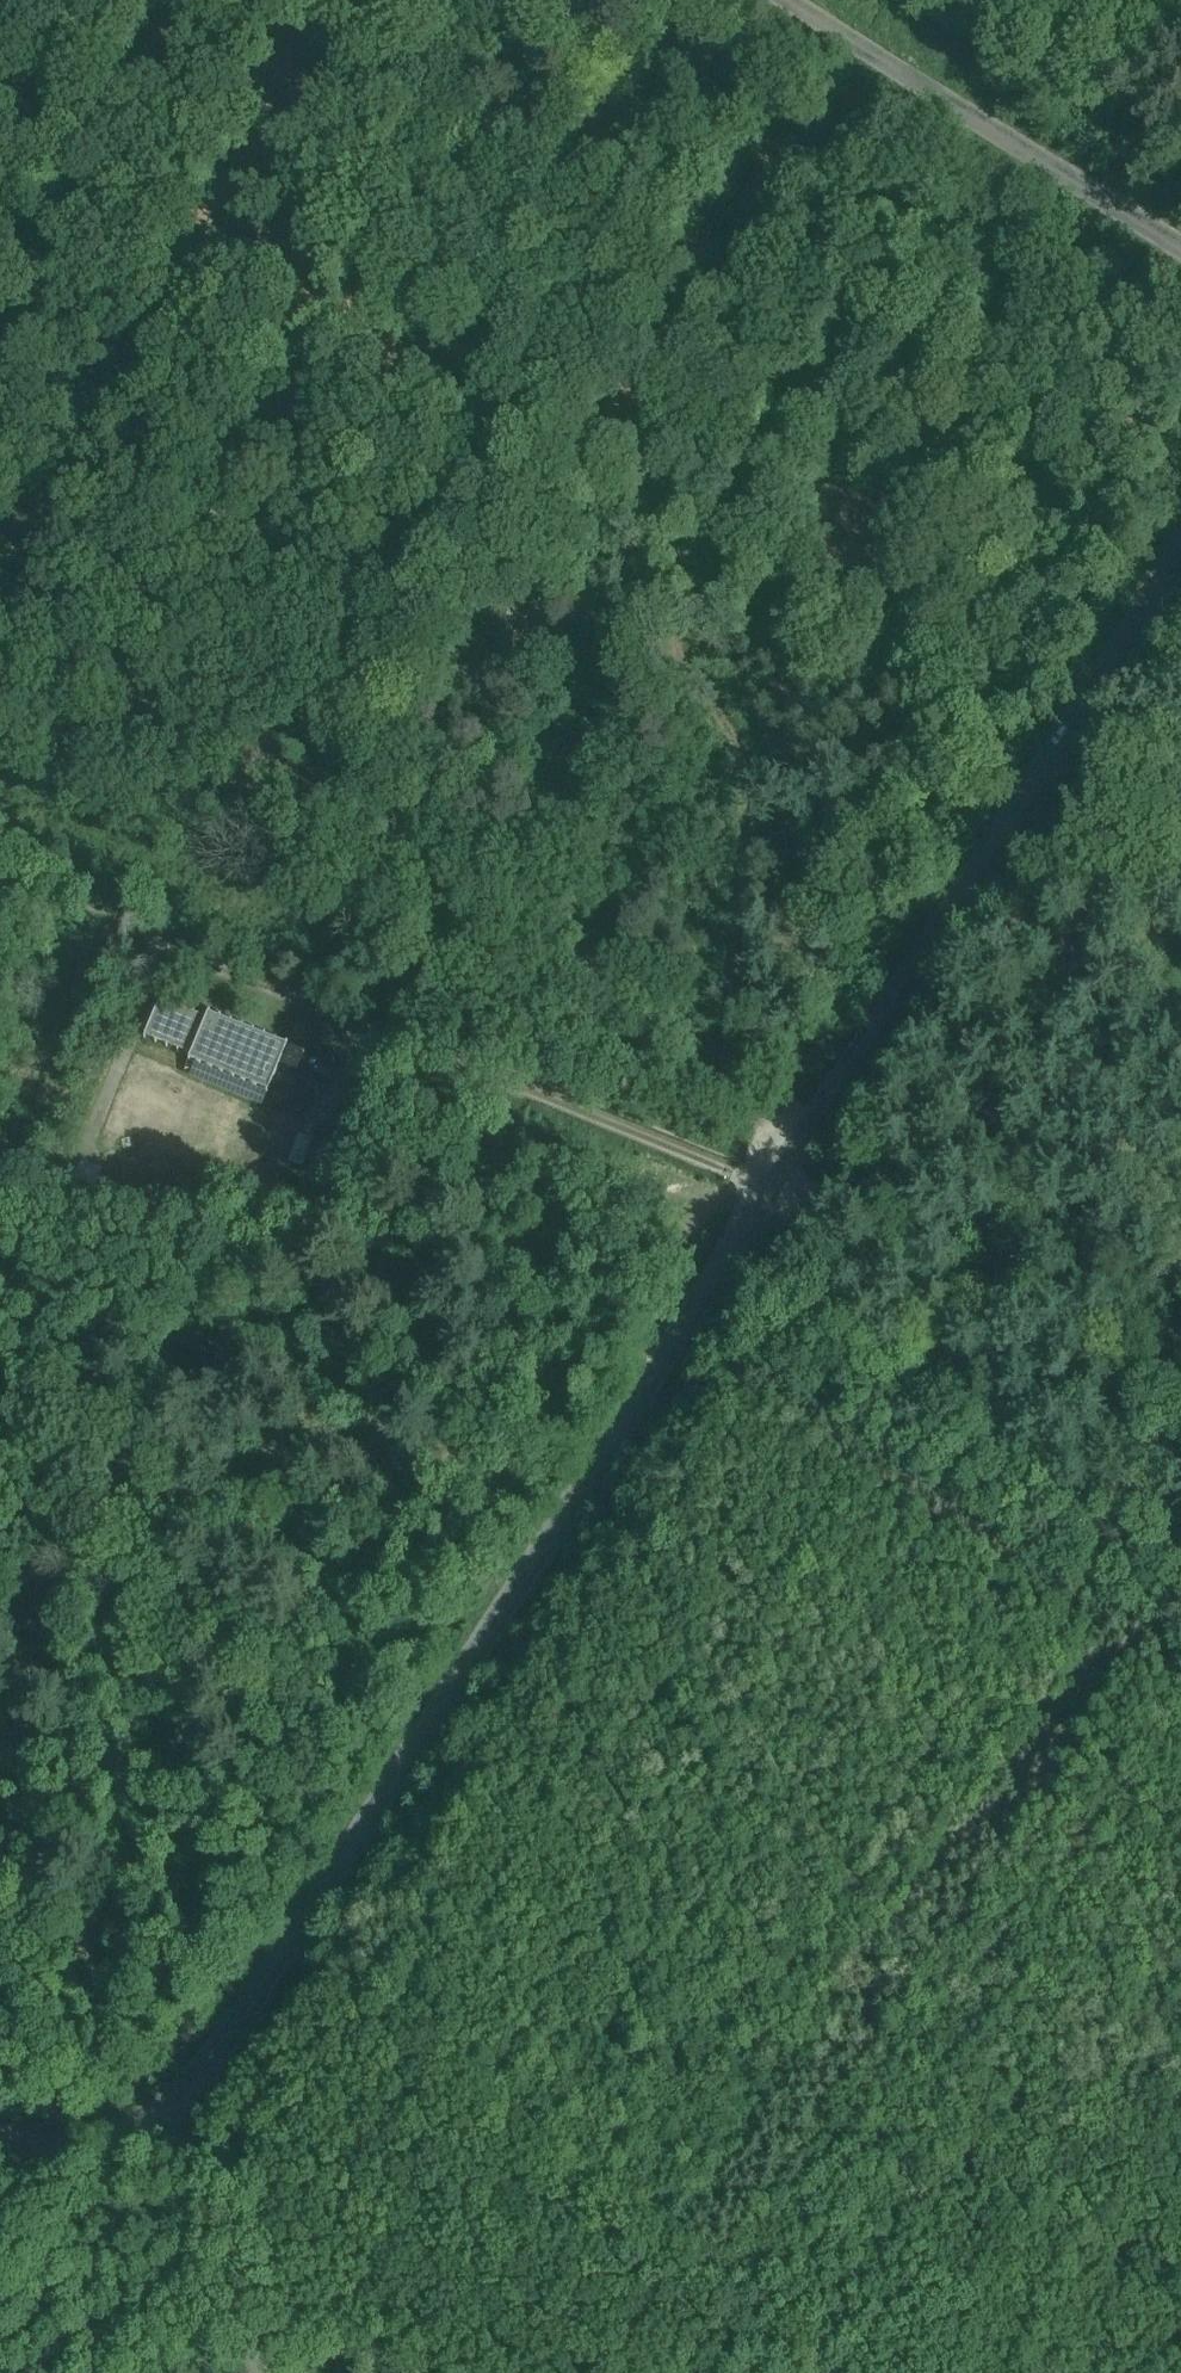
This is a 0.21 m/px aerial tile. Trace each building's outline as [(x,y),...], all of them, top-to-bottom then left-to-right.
[(287,1045),(209,1013),(207,1018),(160,999),(145,1036),(192,1055),(190,1060),(268,1091),(287,1045)]
